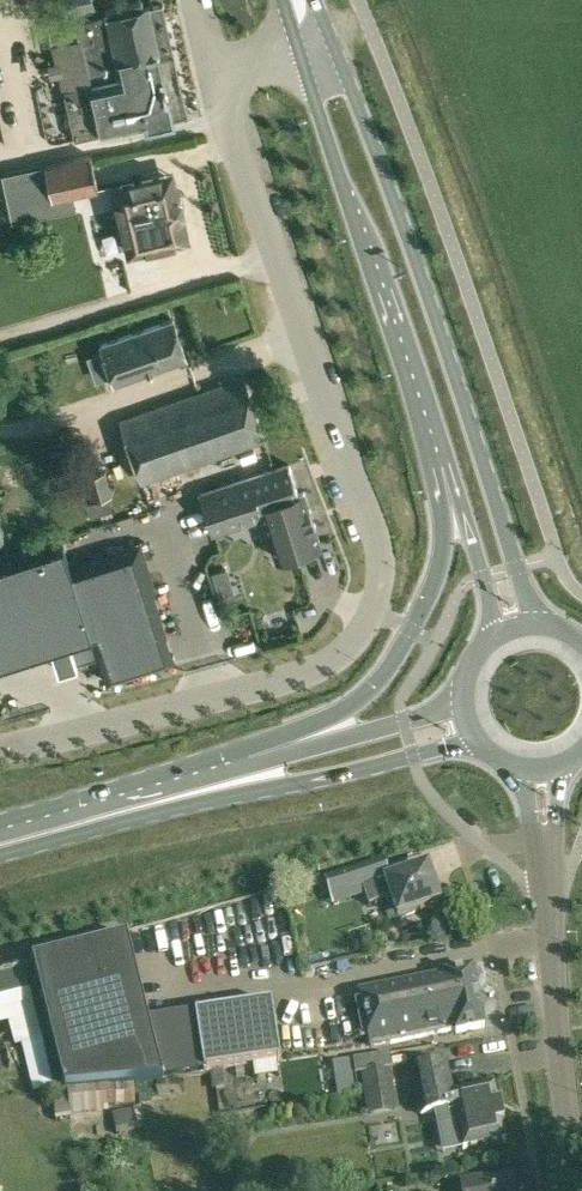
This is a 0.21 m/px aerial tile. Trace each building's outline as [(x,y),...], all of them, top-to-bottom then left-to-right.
[(67,17),(96,7),(94,0),(62,0),(67,17)] [(105,15),(49,28),(53,46),(82,40),(92,83),(64,90),(74,137),(147,121),(147,124),(172,118),(172,116),(186,113),(162,4),(151,7),(150,4),(105,13),(105,15)] [(120,140),(90,149),(92,157),(122,149),(120,140)] [(99,190),(92,160),(45,169),(3,178),(8,198),(13,222),(56,213),(53,198),(71,196),(99,190)] [(175,219),(183,211),(181,200),(170,196),(165,175),(114,186),(129,251),(180,240),(175,219)] [(99,342),(113,383),(187,357),(173,316),(99,342)] [(122,420),(142,479),(264,438),(244,379),(122,420)] [(304,490),(298,492),(289,463),(201,492),(213,531),(264,514),(277,556),(320,542),(304,490)] [(85,477),(92,501),(112,494),(106,471),(85,477)] [(71,566),(83,604),(107,679),(175,657),(153,590),(156,589),(141,541),(109,551),(109,554),(71,566)] [(0,565),(0,663),(2,662),(2,664),(6,663),(5,661),(23,655),(25,660),(27,660),(25,656),(51,648),(58,670),(60,669),(59,665),(74,660),(76,664),(77,664),(77,662),(98,655),(63,545),(0,565)] [(210,573),(215,586),(230,581),(226,567),(210,573)] [(391,896),(398,914),(439,900),(427,866),(399,875),(398,873),(362,885),(368,903),(391,896)] [(34,958),(66,1087),(163,1078),(163,1077),(149,1021),(128,934),(34,958)] [(456,1031),(485,1025),(473,967),(443,973),(380,987),(381,994),(364,997),(373,1043),(391,1040),(391,1041),(455,1029),(456,1031)] [(271,1002),(149,1021),(163,1077),(280,1059),(271,1002)] [(334,1079),(351,1077),(348,1058),(332,1060),(334,1079)] [(421,1113),(457,1106),(465,1145),(504,1137),(501,1121),(504,1121),(500,1102),(498,1103),(494,1085),(452,1093),(446,1062),(413,1068),(421,1113)] [(395,1107),(388,1067),(363,1071),(369,1111),(395,1107)] [(184,1094),(184,1079),(158,1079),(158,1094),(184,1094)] [(106,1085),(106,1106),(135,1105),(135,1084),(106,1085)] [(106,1085),(69,1089),(71,1113),(106,1111),(106,1106),(106,1085)] [(69,1089),(54,1090),(57,1120),(71,1119),(71,1113),(69,1089)] [(112,1111),(115,1133),(143,1128),(139,1106),(112,1111)] [(463,1190),(511,1190),(509,1174),(462,1180),(463,1190)]
